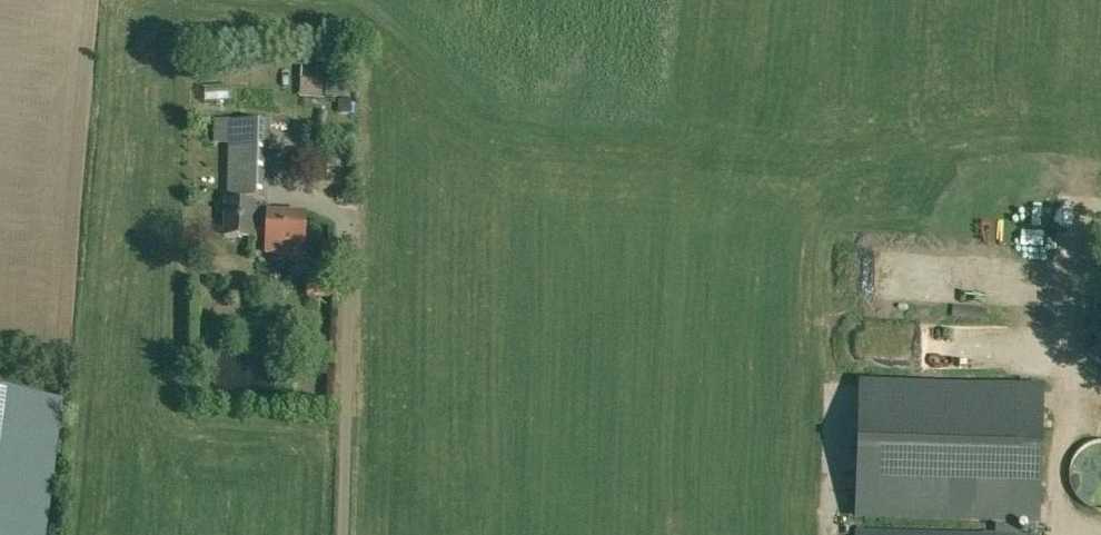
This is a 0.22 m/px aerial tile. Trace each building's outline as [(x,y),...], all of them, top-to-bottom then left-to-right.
[(348,68),(300,67),(299,98),(347,100),(348,68)] [(270,144),(229,143),(229,145),(228,197),(229,197),(229,203),(226,203),(224,236),(254,237),(255,228),(268,229),(267,244),(266,254),(305,255),(305,245),(304,245),(305,215),(270,214),(270,208),(256,208),(256,204),(243,203),(243,199),(269,199),(270,144)] [(860,385),(856,519),(1040,523),(1045,390),(860,385)] [(64,400),(0,393),(0,534),(47,534),(64,400)] [(1100,442),(1093,444),(1086,447),(1080,452),(1075,458),(1071,465),(1069,473),(1069,481),(1071,488),(1075,496),(1079,502),(1086,507),(1093,510),(1100,512),(1100,442)]
